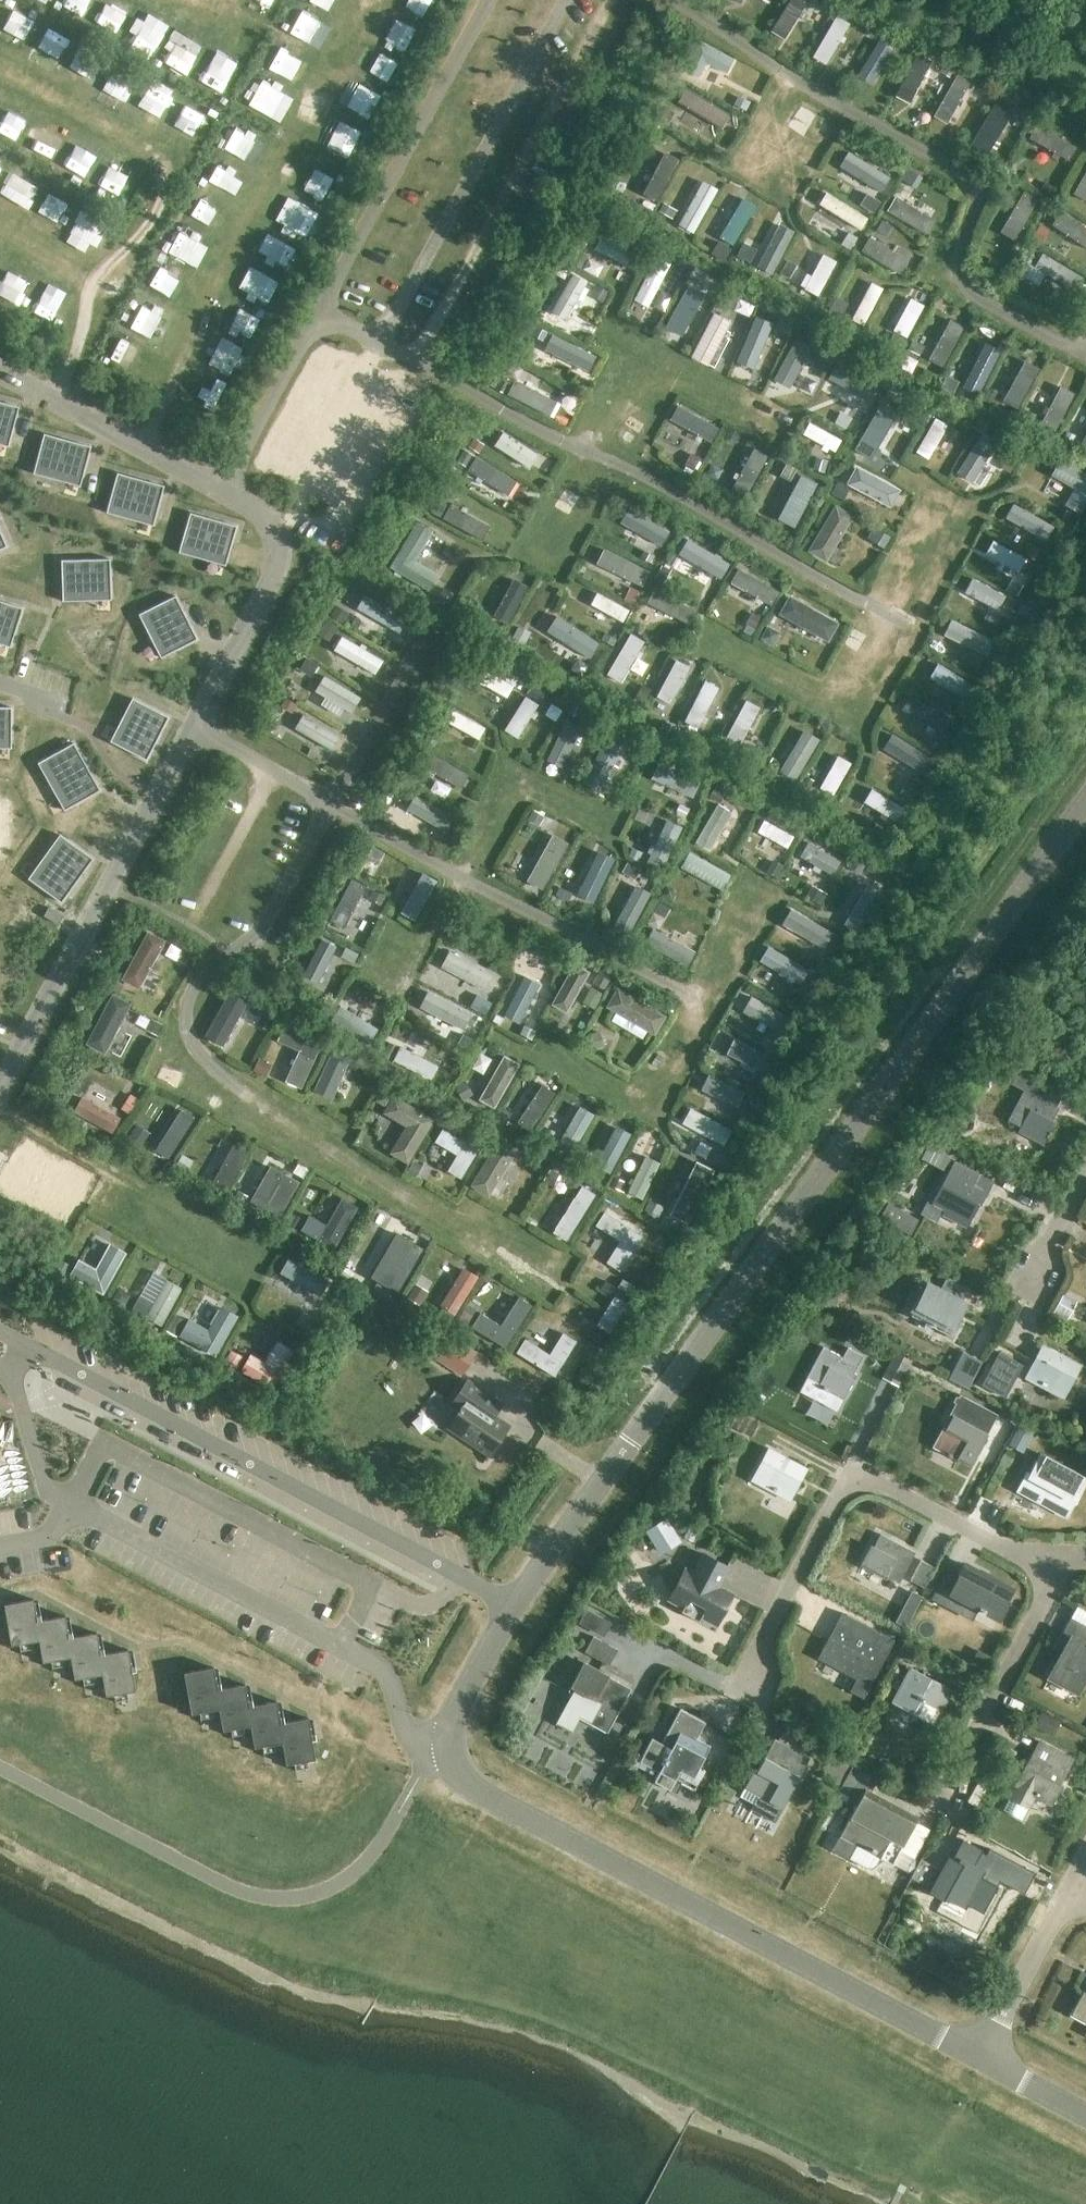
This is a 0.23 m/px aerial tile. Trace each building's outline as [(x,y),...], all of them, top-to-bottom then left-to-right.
[(842,4),(837,12),(846,17),(851,9),(842,4)] [(869,22),(864,31),(874,37),(879,28),(869,22)] [(947,58),(939,72),(950,78),(958,65),(947,58)] [(986,85),(981,93),(994,101),(999,92),(986,85)] [(1002,92),(994,104),(1003,109),(1010,97),(1002,92)] [(737,95),(733,104),(744,110),(749,101),(737,95)] [(659,104),(655,113),(668,120),(673,112),(659,104)] [(650,117),(644,129),(658,136),(664,124),(650,117)] [(910,172),(904,180),(912,186),(918,177),(910,172)] [(1044,181),(1040,190),(1052,196),(1057,188),(1044,181)] [(865,193),(859,203),(872,212),(878,202),(865,193)] [(663,202),(658,210),(671,217),(676,209),(663,202)] [(882,218),(875,228),(884,234),(890,224),(882,218)] [(1039,225),(1032,236),(1041,242),(1048,231),(1039,225)] [(848,232),(841,244),(849,250),(857,238),(848,232)] [(718,240),(710,253),(722,260),(730,248),(718,240)] [(742,241),(736,254),(749,260),(756,248),(742,241)] [(577,250),(570,263),(579,268),(587,255),(577,250)] [(679,257),(670,273),(680,279),(689,263),(679,257)] [(989,257),(984,266),(997,274),(1002,264),(989,257)] [(787,260),(779,273),(788,278),(796,265),(787,260)] [(692,277),(687,288),(699,294),(704,284),(692,277)] [(596,285),(591,295),(602,301),(608,291),(596,285)] [(723,291),(717,303),(731,310),(737,297),(723,291)] [(836,296),(826,316),(837,322),(848,302),(836,296)] [(779,316),(774,327),(788,333),(793,322),(779,316)] [(535,326),(531,334),(543,339),(546,331),(535,326)] [(893,334),(887,344),(899,351),(905,340),(893,334)] [(908,349),(905,355),(915,361),(918,354),(919,355),(923,346),(912,340),(907,349),(908,349)] [(816,346),(810,358),(827,368),(834,355),(816,346)] [(586,352),(580,365),(588,369),(595,355),(586,352)] [(949,374),(944,383),(954,389),(959,380),(949,374)] [(501,377),(495,388),(503,393),(509,381),(501,377)] [(891,384),(884,397),(901,406),(908,393),(891,384)] [(989,386),(982,399),(990,403),(997,391),(989,386)] [(8,440),(7,446),(8,446),(18,406),(0,402),(0,437),(8,440)] [(925,408),(920,417),(927,421),(932,412),(925,408)] [(1026,410),(1021,419),(1030,424),(1035,415),(1026,410)] [(846,416),(837,418),(840,431),(848,430),(846,416)] [(985,426),(979,436),(988,442),(994,432),(985,426)] [(728,427),(723,436),(735,442),(740,433),(728,427)] [(1068,430),(1063,439),(1070,443),(1075,435),(1068,430)] [(90,446),(44,434),(35,467),(82,480),(90,446)] [(473,436),(468,445),(477,451),(483,443),(473,436)] [(463,448),(456,460),(466,466),(473,454),(463,448)] [(690,453),(683,465),(692,470),(699,458),(690,453)] [(1005,454),(998,464),(1009,470),(1015,460),(1005,454)] [(815,457),(811,468),(823,471),(826,460),(815,457)] [(786,462),(779,475),(793,482),(800,469),(786,462)] [(117,472),(105,512),(107,513),(108,506),(153,519),(151,525),(152,525),(164,486),(117,472)] [(837,481),(830,493),(842,500),(849,488),(837,481)] [(436,499),(429,512),(439,517),(446,504),(436,499)] [(1065,508),(1058,520),(1065,524),(1070,527),(1078,515),(1072,512),(1065,508)] [(189,512),(178,552),(179,552),(181,546),(226,559),(224,565),(225,565),(236,526),(189,512)] [(877,531),(872,539),(883,547),(889,538),(877,531)] [(1030,545),(1026,553),(1037,560),(1042,551),(1030,545)] [(643,550),(640,556),(649,562),(653,555),(643,550)] [(109,558),(61,560),(62,601),(63,601),(63,594),(109,593),(110,599),(111,599),(109,558)] [(1029,559),(1024,568),(1033,573),(1038,565),(1029,559)] [(661,563),(654,576),(663,581),(670,568),(661,563)] [(442,585),(436,594),(450,602),(455,593),(442,585)] [(629,585),(623,597),(633,602),(639,590),(629,585)] [(468,589),(462,598),(470,603),(476,594),(468,589)] [(175,595),(138,614),(139,615),(144,612),(165,653),(159,656),(160,657),(197,639),(175,595)] [(1006,595),(1002,604),(1014,611),(1019,602),(1006,595)] [(11,640),(9,647),(10,647),(22,608),(0,601),(0,637),(11,640)] [(335,604),(329,614),(340,621),(347,611),(335,604)] [(751,610),(744,623),(753,628),(760,615),(751,610)] [(325,618),(316,633),(328,640),(337,625),(325,618)] [(517,625),(511,637),(523,644),(529,632),(517,625)] [(767,625),(759,638),(772,645),(779,632),(767,625)] [(604,631),(600,638),(611,644),(615,637),(604,631)] [(994,640),(990,648),(996,652),(1000,643),(994,640)] [(305,656),(298,668),(309,675),(317,663),(305,656)] [(511,675),(507,682),(519,688),(523,681),(511,675)] [(531,684),(526,692),(539,700),(544,693),(531,684)] [(641,684),(634,696),(642,701),(650,689),(641,684)] [(971,684),(965,694),(978,702),(984,692),(971,684)] [(285,696),(280,705),(291,711),(296,702),(285,696)] [(146,760),(168,716),(132,697),(131,699),(137,701),(116,743),(110,740),(109,741),(146,760)] [(572,700),(567,712),(577,717),(583,705),(572,700)] [(0,707),(0,741),(10,741),(10,748),(11,748),(11,707),(0,707)] [(949,719),(941,733),(952,740),(961,726),(949,719)] [(664,724),(660,734),(669,738),(673,728),(664,724)] [(612,727),(605,739),(617,746),(624,734),(612,727)] [(429,734),(425,741),(433,746),(437,738),(429,734)] [(73,742),(37,762),(38,763),(44,760),(69,806),(63,809),(64,810),(100,790),(73,742)] [(750,744),(746,752),(758,758),(762,750),(750,744)] [(413,770),(408,780),(417,784),(422,775),(413,770)] [(806,775),(801,784),(808,788),(813,779),(806,775)] [(908,780),(901,790),(912,797),(919,786),(908,780)] [(715,783),(707,796),(718,802),(725,789),(715,783)] [(679,802),(674,812),(683,817),(688,807),(679,802)] [(532,809),(527,817),(537,823),(542,815),(532,809)] [(455,818),(449,829),(457,834),(463,823),(455,818)] [(876,827),(871,836),(881,841),(886,832),(876,827)] [(61,902),(93,858),(59,834),(58,835),(64,839),(33,881),(28,877),(27,878),(61,902)] [(373,846),(367,857),(378,863),(384,852),(373,846)] [(631,846),(627,855),(637,860),(641,851),(631,846)] [(854,852),(846,865),(859,872),(867,859),(854,852)] [(772,858),(765,870),(776,876),(783,864),(772,858)] [(625,861),(620,870),(633,877),(638,868),(625,861)] [(810,884),(805,893),(820,902),(825,893),(810,884)] [(666,885),(661,895),(671,901),(675,895),(673,888),(666,885)] [(559,886),(555,895),(567,901),(571,892),(559,886)] [(373,889),(369,898),(381,905),(385,896),(373,889)] [(659,902),(654,912),(664,917),(669,908),(659,902)] [(48,908),(44,916),(58,924),(62,916),(48,908)] [(837,936),(830,948),(838,953),(845,941),(837,936)] [(322,937),(317,946),(328,952),(333,943),(322,937)] [(182,952),(177,961),(188,967),(193,958),(182,952)] [(597,973),(592,982),(603,988),(608,979),(597,973)] [(813,977),(811,986),(822,989),(826,990),(829,981),(826,980),(813,977)] [(476,993),(469,1005),(484,1014),(491,1002),(476,993)] [(263,1010),(257,1021),(268,1027),(274,1016),(263,1010)] [(321,1012),(317,1019),(327,1025),(331,1018),(321,1012)] [(150,1017),(144,1028),(156,1034),(162,1023),(150,1017)] [(523,1025),(519,1033),(531,1040),(535,1031),(523,1025)] [(596,1031),(584,1035),(589,1050),(601,1046),(596,1031)] [(771,1035),(764,1049),(777,1056),(784,1042),(771,1035)] [(388,1041),(382,1053),(390,1058),(396,1046),(388,1041)] [(257,1058),(251,1070),(264,1077),(270,1064),(257,1058)] [(372,1071),(367,1081),(377,1086),(382,1077),(372,1071)] [(1022,1093),(1007,1122),(1020,1129),(1017,1134),(1043,1147),(1054,1124),(1052,1122),(1058,1109),(1055,1108),(1063,1094),(1018,1071),(1010,1086),(1022,1093)] [(758,1079),(752,1090),(760,1094),(765,1083),(758,1079)] [(464,1081),(453,1087),(461,1100),(472,1094),(464,1081)] [(381,1087),(374,1099),(385,1106),(392,1094),(381,1087)] [(130,1093),(121,1108),(129,1113),(138,1098),(130,1093)] [(750,1097),(746,1105),(756,1110),(760,1102),(750,1097)] [(502,1108),(495,1118),(504,1124),(510,1113),(502,1108)] [(546,1126),(536,1141),(544,1147),(554,1131),(546,1126)] [(133,1127),(129,1135),(139,1140),(143,1133),(133,1127)] [(941,1159),(946,1148),(938,1144),(933,1155),(941,1159)] [(582,1147),(576,1156),(588,1163),(593,1153),(582,1147)] [(717,1147),(710,1159),(718,1163),(725,1151),(717,1147)] [(537,1152),(530,1165),(542,1172),(549,1159),(537,1152)] [(181,1154),(174,1165),(184,1172),(191,1160),(181,1154)] [(412,1160),(405,1172),(415,1177),(421,1165),(412,1160)] [(549,1168),(542,1180),(551,1186),(558,1174),(549,1168)] [(931,1203),(943,1209),(942,1212),(968,1225),(979,1205),(976,1203),(983,1191),(948,1172),(931,1203)] [(615,1177),(610,1186),(623,1192),(628,1183),(615,1177)] [(237,1189),(232,1199),(235,1200),(243,1205),(248,1195),(237,1189)] [(648,1199),(643,1208),(655,1215),(660,1205),(648,1199)] [(888,1203),(880,1219),(896,1228),(904,1212),(888,1203)] [(293,1212),(286,1224),(295,1230),(302,1218),(293,1212)] [(58,1259),(50,1272),(61,1279),(69,1265),(58,1259)] [(622,1277),(617,1285),(629,1293),(634,1285),(622,1277)] [(605,1280),(600,1288),(612,1295),(617,1287),(605,1280)] [(415,1283),(406,1297),(418,1304),(427,1291),(415,1283)] [(912,1315),(925,1321),(924,1324),(948,1337),(959,1317),(956,1315),(963,1302),(928,1284),(912,1315)] [(117,1288),(110,1300),(122,1307),(129,1295),(117,1288)] [(1077,1301),(1063,1293),(1053,1311),(1067,1319),(1077,1301)] [(467,1304),(455,1323),(463,1328),(475,1309),(467,1304)] [(302,1312),(295,1323),(303,1328),(310,1316),(302,1312)] [(173,1314),(165,1328),(176,1334),(184,1320),(173,1314)] [(583,1315),(578,1323),(590,1331),(595,1323),(583,1315)] [(440,1328),(425,1350),(460,1373),(475,1351),(440,1328)] [(800,1328),(795,1336),(804,1342),(809,1333),(800,1328)] [(848,1346),(843,1356),(823,1346),(806,1377),(819,1383),(812,1396),(837,1409),(853,1378),(851,1377),(863,1354),(848,1346)] [(1045,1346),(1038,1358),(1036,1357),(1025,1377),(1051,1390),(1052,1388),(1064,1394),(1080,1364),(1045,1346)] [(230,1349),(222,1363),(234,1370),(242,1356),(230,1349)] [(894,1351),(881,1378),(899,1386),(912,1360),(894,1351)] [(962,1351),(948,1378),(967,1388),(981,1361),(962,1351)] [(997,1352),(980,1385),(1003,1397),(1021,1364),(997,1352)] [(448,1426),(488,1453),(508,1424),(493,1414),(501,1401),(467,1378),(451,1402),(460,1408),(448,1426)] [(755,1410),(765,1408),(762,1392),(752,1394),(755,1410)] [(932,1446),(957,1459),(958,1457),(970,1464),(996,1415),(996,1414),(959,1395),(932,1446)] [(996,1414),(996,1415),(1015,1425),(1019,1416),(1001,1406),(996,1414)] [(757,1423),(738,1412),(730,1425),(750,1436),(757,1423)] [(1012,1435),(1006,1448),(1013,1452),(1020,1439),(1012,1435)] [(800,1481),(796,1479),(804,1466),(769,1447),(752,1477),(766,1485),(764,1487),(789,1500),(800,1481)] [(1040,1453),(1029,1472),(1027,1471),(1016,1491),(1054,1509),(1062,1495),(1075,1502),(1085,1481),(1085,1477),(1040,1453)] [(664,1520),(645,1531),(658,1549),(677,1538),(664,1520)] [(881,1533),(874,1547),(870,1545),(860,1565),(885,1578),(886,1576),(899,1582),(915,1551),(881,1533)] [(710,1556),(703,1552),(692,1571),(685,1567),(668,1598),(683,1606),(680,1611),(698,1621),(701,1616),(716,1624),(735,1592),(720,1583),(728,1566),(710,1556)] [(924,1587),(935,1567),(921,1559),(910,1579),(924,1587)] [(947,1567),(930,1599),(943,1607),(950,1594),(999,1620),(1009,1601),(1006,1599),(1012,1587),(964,1561),(957,1573),(947,1567)] [(912,1591),(905,1604),(915,1609),(922,1596),(912,1591)] [(39,1639),(37,1620),(33,1598),(4,1603),(11,1644),(39,1639)] [(611,1622),(586,1608),(578,1622),(603,1636),(611,1622)] [(831,1637),(820,1658),(845,1671),(846,1669),(858,1676),(850,1691),(863,1698),(895,1640),(844,1612),(831,1637)] [(70,1656),(68,1637),(65,1615),(37,1620),(39,1639),(42,1661),(70,1656)] [(1063,1632),(1070,1636),(1048,1677),(1077,1692),(1085,1675),(1085,1626),(1071,1618),(1063,1632)] [(102,1673),(100,1654),(96,1632),(68,1637),(70,1656),(74,1678),(102,1673)] [(584,1652),(609,1665),(618,1649),(593,1635),(584,1652)] [(971,1648),(965,1659),(983,1669),(990,1658),(971,1648)] [(100,1654),(102,1673),(106,1695),(135,1690),(128,1649),(100,1654)] [(631,1688),(594,1668),(583,1662),(568,1689),(572,1692),(555,1723),(571,1732),(580,1715),(608,1730),(631,1688)] [(219,1708),(217,1688),(213,1667),(184,1672),(191,1713),(219,1708)] [(951,1689),(911,1668),(893,1703),(932,1724),(951,1689)] [(250,1725),(248,1705),(244,1684),(217,1688),(219,1708),(222,1730),(250,1725)] [(282,1742),(280,1722),(276,1700),(248,1705),(250,1725),(254,1746),(282,1742)] [(709,1745),(696,1738),(705,1721),(681,1708),(662,1743),(652,1738),(640,1760),(659,1770),(654,1779),(670,1788),(674,1780),(687,1787),(709,1745)] [(1034,1726),(1053,1736),(1061,1721),(1042,1711),(1034,1726)] [(280,1722),(282,1742),(286,1763),(315,1758),(308,1717),(280,1722)] [(751,1809),(761,1814),(774,1822),(808,1757),(774,1739),(758,1770),(754,1768),(740,1795),(754,1803),(751,1809)] [(1059,1784),(1073,1757),(1038,1739),(1015,1783),(1016,1784),(1003,1809),(1022,1818),(1034,1796),(1051,1805),(1062,1785),(1059,1784)] [(1007,1768),(1016,1751),(1006,1745),(997,1762),(1007,1768)] [(916,1820),(869,1794),(877,1779),(851,1765),(835,1795),(845,1800),(848,1795),(858,1800),(832,1848),(867,1868),(869,1868),(871,1867),(873,1866),(875,1865),(876,1864),(880,1857),(892,1864),(916,1820)] [(824,1829),(840,1799),(833,1796),(818,1826),(824,1829)] [(946,1855),(928,1891),(943,1900),(945,1896),(966,1907),(973,1896),(992,1907),(1000,1888),(997,1887),(1003,1874),(1025,1884),(1029,1876),(1033,1869),(996,1850),(988,1866),(996,1871),(990,1884),(981,1880),(985,1873),(960,1857),(957,1860),(946,1855)] [(909,1877),(925,1885),(935,1866),(919,1858),(909,1877)] [(1033,1869),(1029,1876),(1040,1882),(1046,1870),(1036,1865),(1033,1869)] [(1082,1993),(1070,2015),(1085,2023),(1085,1995),(1082,1993)]
